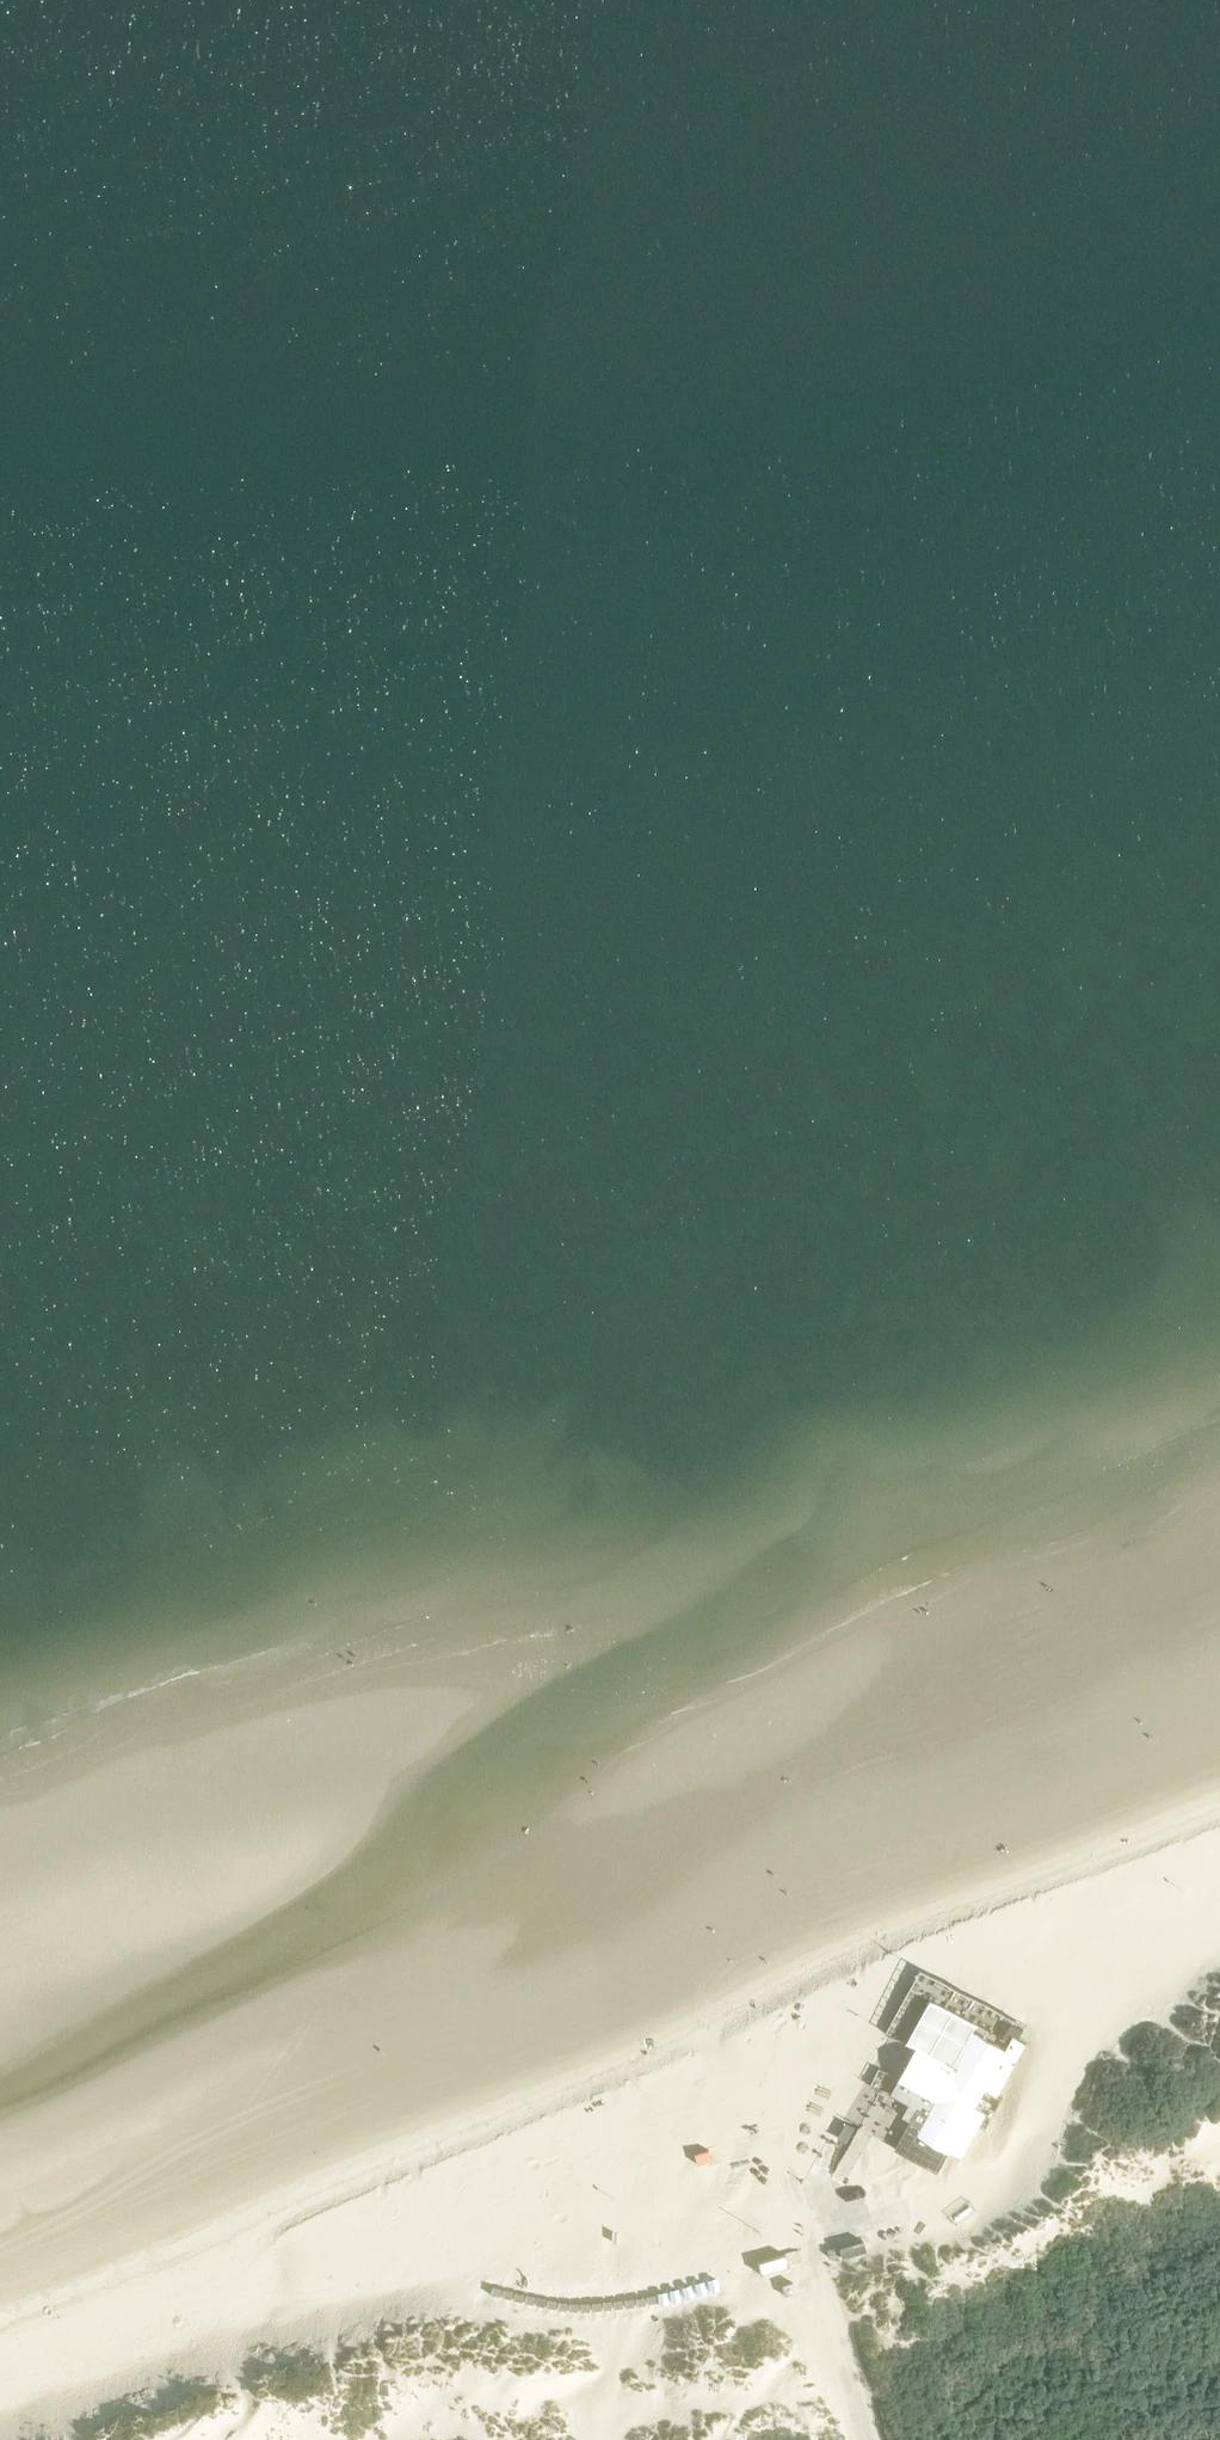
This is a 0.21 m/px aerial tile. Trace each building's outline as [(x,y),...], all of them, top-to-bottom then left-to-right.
[(930,2111),(919,2132),(951,2149),(994,2070),(1007,2077),(1028,2039),(1020,2035),(1015,2032),(1007,2047),(975,2029),(955,2066),(917,2046),(893,2091),(930,2111)] [(759,2262),(762,2273),(789,2264),(786,2254),(759,2262)]
